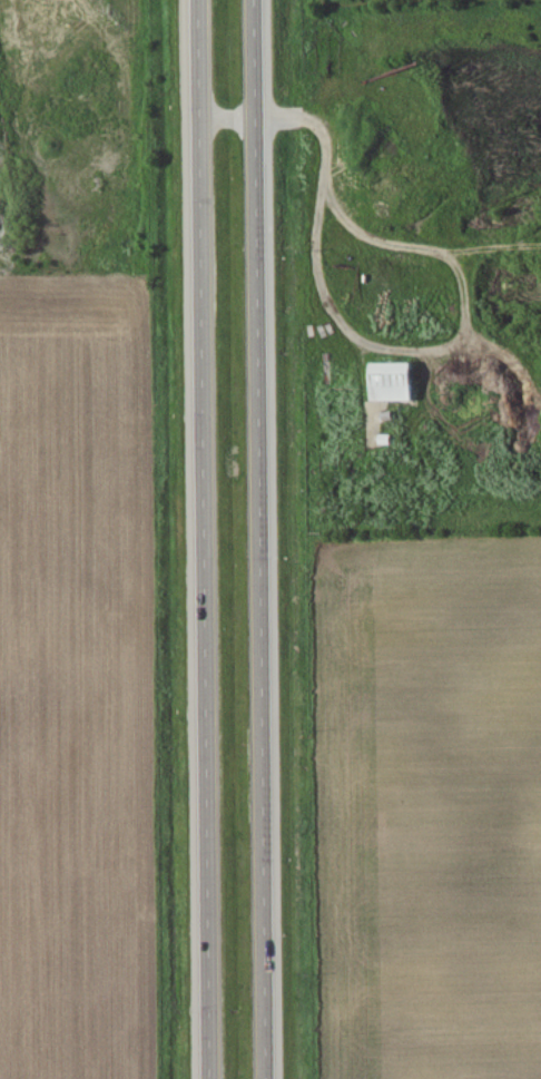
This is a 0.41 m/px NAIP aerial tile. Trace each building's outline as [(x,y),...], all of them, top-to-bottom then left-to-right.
[(416,364),(375,365),(376,403),(417,402),(416,364)]
